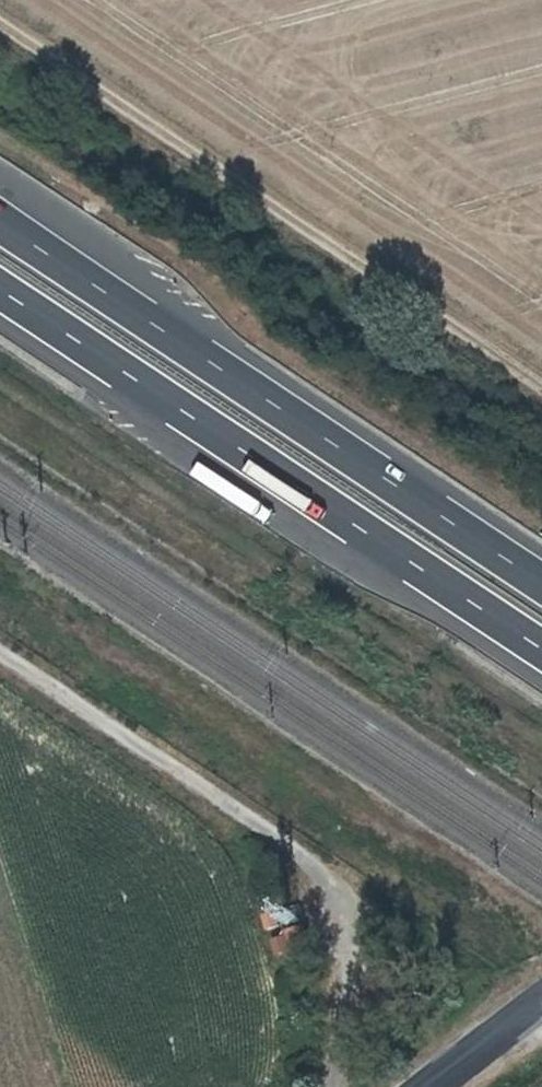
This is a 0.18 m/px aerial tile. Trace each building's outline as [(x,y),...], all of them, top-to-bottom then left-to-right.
[(281,912),(263,918),(268,934),(286,928),(281,912)] [(301,931),(285,936),(293,960),(309,954),(301,931)]
